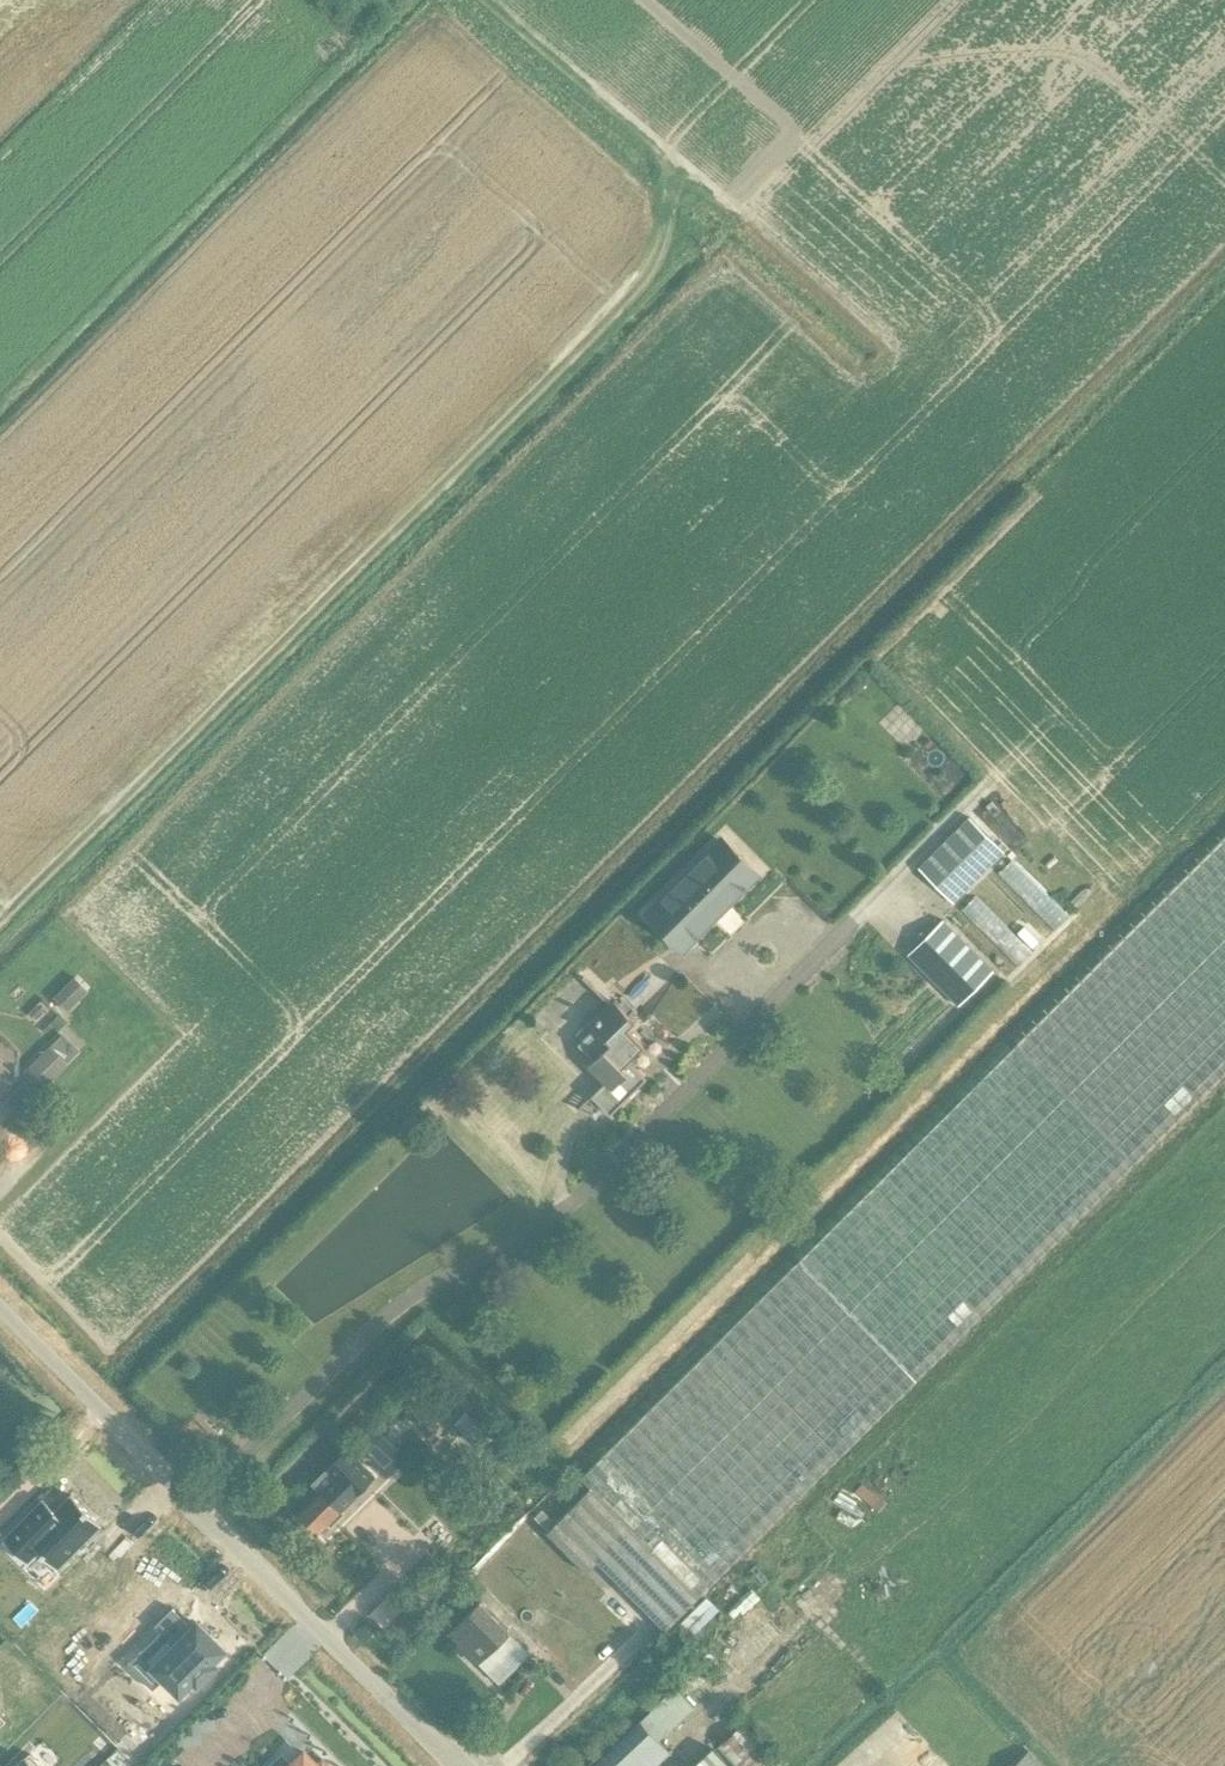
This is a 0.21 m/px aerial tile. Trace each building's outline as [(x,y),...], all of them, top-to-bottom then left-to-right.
[(969,816),(918,866),(954,901),(1004,851),(969,816)] [(699,1597),(1224,1074),(1224,836),(580,1477),(590,1487),(546,1531),(587,1572),(597,1561),(666,1630),(699,1597)] [(697,933),(731,900),(743,887),(740,884),(754,870),(726,842),(712,856),(708,852),(662,898),(666,902),(651,916),(679,944),(693,930),(697,933)] [(943,919),(907,954),(958,1005),(994,970),(943,919)] [(75,976),(54,997),(68,1011),(89,990),(75,976)] [(580,1110),(593,1097),(611,1115),(647,1079),(629,1061),(645,1046),(628,1029),(632,1025),(584,977),(583,978),(610,1005),(591,1024),(595,1029),(579,1045),(595,1060),(589,1065),(606,1082),(579,1109),(580,1110)] [(68,1062),(75,1054),(80,1049),(64,1033),(51,1045),(50,1044),(23,1071),(41,1090),(61,1070),(68,1077),(75,1070),(68,1064),(69,1063),(68,1062)] [(454,1423),(482,1450),(493,1438),(466,1411),(454,1423)] [(322,1492),(298,1516),(315,1533),(329,1520),(332,1523),(344,1511),(341,1508),(373,1475),(375,1474),(348,1448),(328,1468),(313,1483),(322,1492)] [(43,1499),(3,1539),(26,1561),(39,1549),(57,1567),(101,1524),(71,1494),(55,1510),(43,1499)] [(105,1560),(63,1602),(87,1627),(101,1612),(122,1634),(166,1590),(158,1581),(146,1569),(137,1560),(121,1576),(121,1577),(118,1574),(114,1578),(102,1566),(107,1562),(105,1560)] [(412,1601),(396,1586),(369,1613),(384,1629),(412,1601)] [(450,1633),(478,1661),(508,1631),(480,1602),(450,1633)] [(139,1652),(164,1677),(179,1692),(194,1678),(197,1682),(215,1664),(211,1661),(224,1648),(210,1635),(211,1633),(210,1632),(208,1633),(200,1625),(201,1623),(200,1622),(198,1623),(193,1627),(176,1645),(161,1630),(160,1631),(139,1652)] [(669,1752),(657,1739),(692,1706),(676,1688),(595,1765),(655,1765),(669,1752)] [(751,1734),(741,1724),(717,1748),(734,1765),(779,1765),(781,1765),(751,1734)] [(115,1740),(114,1742),(136,1764),(148,1752),(146,1751),(145,1752),(126,1733),(117,1742),(115,1740)] [(694,1765),(731,1765),(713,1747),(694,1765)] [(1012,1765),(1045,1765),(1029,1749),(1012,1765)] [(267,1765),(320,1765),(318,1764),(305,1751),(293,1763),(283,1753),(283,1752),(282,1751),(267,1765)] [(17,1765),(43,1765),(30,1753),(17,1765)]
